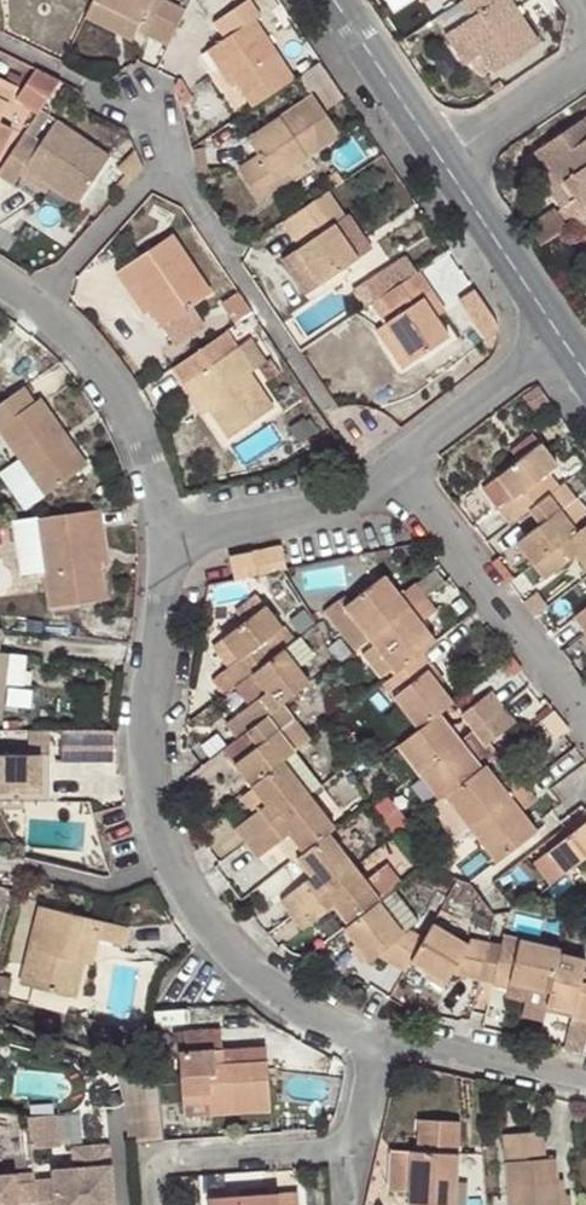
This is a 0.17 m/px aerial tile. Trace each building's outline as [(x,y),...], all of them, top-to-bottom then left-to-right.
[(93,1),(139,24),(151,0),(94,0),(93,1)] [(160,0),(151,0),(139,24),(135,32),(142,36),(161,0),(160,0)] [(142,36),(167,48),(185,11),(161,0),(142,36)] [(460,4),(471,17),(459,25),(479,56),(493,76),(538,47),(507,0),(465,0),(460,4)] [(93,1),(84,20),(131,41),(135,32),(139,24),(93,1)] [(253,108),(295,80),(253,21),(258,18),(247,3),(215,25),(225,39),(208,52),(219,70),(224,67),(237,85),(253,108)] [(479,56),(459,25),(451,31),(471,61),(479,56)] [(224,67),(219,70),(231,89),(237,85),(224,67)] [(45,105),(61,83),(60,82),(42,74),(28,96),(45,105)] [(7,104),(10,104),(17,89),(0,80),(0,118),(7,104)] [(274,180),(308,159),(339,137),(311,97),(247,140),(257,157),(238,171),(260,202),(279,190),(274,180)] [(0,172),(0,178),(13,188),(20,177),(24,170),(50,187),(76,205),(108,156),(55,122),(39,145),(24,136),(0,172)] [(585,206),(585,128),(582,122),(535,153),(546,169),(557,188),(564,184),(576,201),(580,198),(585,206)] [(312,166),(308,159),(274,180),(279,190),(312,166)] [(562,210),(576,201),(564,184),(557,188),(546,169),(538,175),(562,210)] [(24,170),(20,177),(45,195),(50,187),(24,170)] [(328,194),(283,223),(301,247),(295,252),(319,286),(359,261),(334,225),(344,219),(328,194)] [(369,254),(344,219),(334,225),(359,261),(369,254)] [(114,274),(128,294),(135,290),(148,312),(161,328),(211,294),(171,237),(114,274)] [(432,291),(420,274),(382,300),(394,319),(385,324),(411,364),(448,337),(436,318),(422,298),(432,291)] [(135,290),(128,294),(143,315),(148,312),(135,290)] [(445,311),(432,291),(422,298),(436,318),(445,311)] [(382,300),(372,307),(385,324),(394,319),(382,300)] [(411,364),(385,324),(374,333),(403,371),(411,364)] [(253,372),(226,332),(171,369),(183,387),(193,380),(212,408),(207,412),(226,440),(273,407),(250,375),(253,372)] [(193,380),(183,387),(203,416),(207,412),(212,408),(193,380)] [(24,388),(0,405),(0,433),(44,497),(81,471),(57,438),(64,432),(40,399),(34,402),(24,388)] [(88,466),(64,432),(57,438),(81,471),(88,466)] [(511,452),(518,462),(541,444),(533,434),(511,452)] [(498,510),(510,526),(527,512),(535,506),(559,487),(549,474),(558,466),(541,444),(518,462),(497,478),(513,499),(498,510)] [(482,490),(498,510),(513,499),(497,478),(482,490)] [(515,544),(533,566),(585,525),(585,510),(565,483),(559,487),(535,506),(546,521),(538,527),(515,544)] [(535,506),(527,512),(538,527),(546,521),(535,506)] [(102,532),(99,509),(36,518),(40,563),(42,563),(49,608),(105,601),(100,564),(94,564),(90,534),(102,532)] [(36,518),(23,520),(31,564),(40,563),(36,518)] [(533,566),(545,581),(576,557),(585,569),(585,525),(533,566)] [(106,563),(102,532),(90,534),(94,564),(100,564),(106,563)] [(282,571),(287,570),(283,546),(229,557),(232,581),(282,571)] [(323,612),(354,653),(369,641),(426,597),(415,583),(399,595),(384,576),(350,603),(345,607),(339,600),(323,612)] [(224,671),(236,687),(250,676),(293,642),(256,595),(234,612),(243,623),(221,641),(237,661),(227,668),(224,671)] [(345,595),(339,600),(345,607),(350,603),(345,595)] [(425,654),(438,643),(423,624),(437,611),(426,597),(369,641),(396,676),(425,654)] [(573,619),(585,633),(585,632),(585,608),(573,619)] [(312,653),(300,637),(293,642),(250,676),(265,692),(235,717),(246,733),(284,704),(310,684),(300,670),(310,661),(313,657),(312,653)] [(212,648),(227,668),(237,661),(221,641),(212,648)] [(25,656),(8,654),(5,685),(21,687),(25,656)] [(384,686),(418,730),(439,714),(453,703),(441,685),(429,672),(435,667),(425,654),(396,676),(384,686)] [(429,672),(441,685),(445,680),(435,667),(429,672)] [(474,731),(503,708),(490,692),(461,715),(474,731)] [(284,704),(246,733),(256,747),(234,765),(251,788),(296,753),(312,741),(284,704)] [(515,723),(503,708),(474,731),(485,747),(515,723)] [(397,747),(418,774),(461,742),(439,714),(418,730),(397,747)] [(66,726),(66,760),(118,761),(119,727),(66,726)] [(461,742),(418,774),(438,802),(445,797),(481,769),(461,742)] [(234,829),(247,844),(310,795),(322,786),(296,753),(251,788),(264,806),(253,815),(234,829)] [(29,755),(0,755),(0,795),(8,795),(9,783),(29,783),(29,755)] [(48,755),(29,755),(29,783),(9,783),(8,795),(9,802),(48,802),(48,755)] [(500,783),(486,766),(481,769),(445,797),(470,831),(527,786),(515,772),(500,783)] [(470,831),(496,864),(537,833),(522,813),(538,800),(527,786),(470,831)] [(251,788),(239,797),(253,815),(264,806),(251,788)] [(310,795),(247,844),(258,860),(283,843),(289,835),(303,854),(329,834),(336,829),(310,795)] [(565,874),(585,858),(585,821),(547,851),(565,874)] [(303,854),(297,860),(310,877),(281,900),(292,915),(355,866),(329,834),(303,854)] [(283,843),(297,860),(303,854),(289,835),(283,843)] [(355,866),(292,915),(304,931),(335,907),(349,924),(379,902),(402,883),(386,865),(366,879),(355,866)] [(404,972),(410,963),(424,939),(410,930),(404,934),(379,902),(349,924),(342,930),(354,944),(350,948),(361,964),(366,961),(368,964),(379,956),(404,972)] [(129,928),(38,906),(18,986),(75,1000),(84,965),(74,963),(81,936),(97,940),(125,947),(129,928)] [(451,975),(480,982),(488,942),(472,938),(468,944),(432,923),(424,939),(410,963),(446,983),(451,975)] [(97,940),(81,936),(74,963),(84,965),(90,967),(97,940)] [(558,950),(503,937),(501,946),(493,985),(492,986),(507,990),(509,983),(526,988),(548,994),(557,955),(558,950)] [(493,985),(501,946),(488,942),(480,982),(493,985)] [(557,955),(548,994),(546,1007),(571,1013),(570,1019),(585,1021),(585,983),(582,982),(585,971),(585,967),(585,960),(557,955)] [(0,976),(0,1000),(5,1001),(10,979),(0,976)] [(525,994),(526,988),(509,983),(507,990),(525,994)] [(270,1110),(267,1060),(223,1063),(222,1050),(179,1052),(182,1104),(210,1103),(212,1113),(270,1110)] [(81,1112),(35,1112),(35,1143),(82,1143),(81,1112)] [(460,1123),(418,1120),(417,1151),(411,1150),(408,1193),(408,1204),(456,1204),(460,1123)] [(557,1180),(556,1158),(545,1159),(542,1132),(504,1135),(510,1204),(560,1204),(557,1180)] [(408,1193),(411,1150),(391,1149),(389,1192),(408,1193)] [(33,1187),(33,1188),(35,1204),(112,1204),(108,1171),(51,1176),(52,1186),(33,1187)] [(557,1180),(560,1204),(571,1204),(570,1195),(565,1195),(563,1179),(557,1180)] [(33,1188),(13,1190),(13,1180),(0,1181),(0,1204),(35,1204),(33,1188)] [(242,1196),(270,1194),(270,1186),(241,1188),(242,1196)] [(270,1194),(242,1196),(208,1199),(208,1204),(299,1204),(298,1192),(270,1194)]
